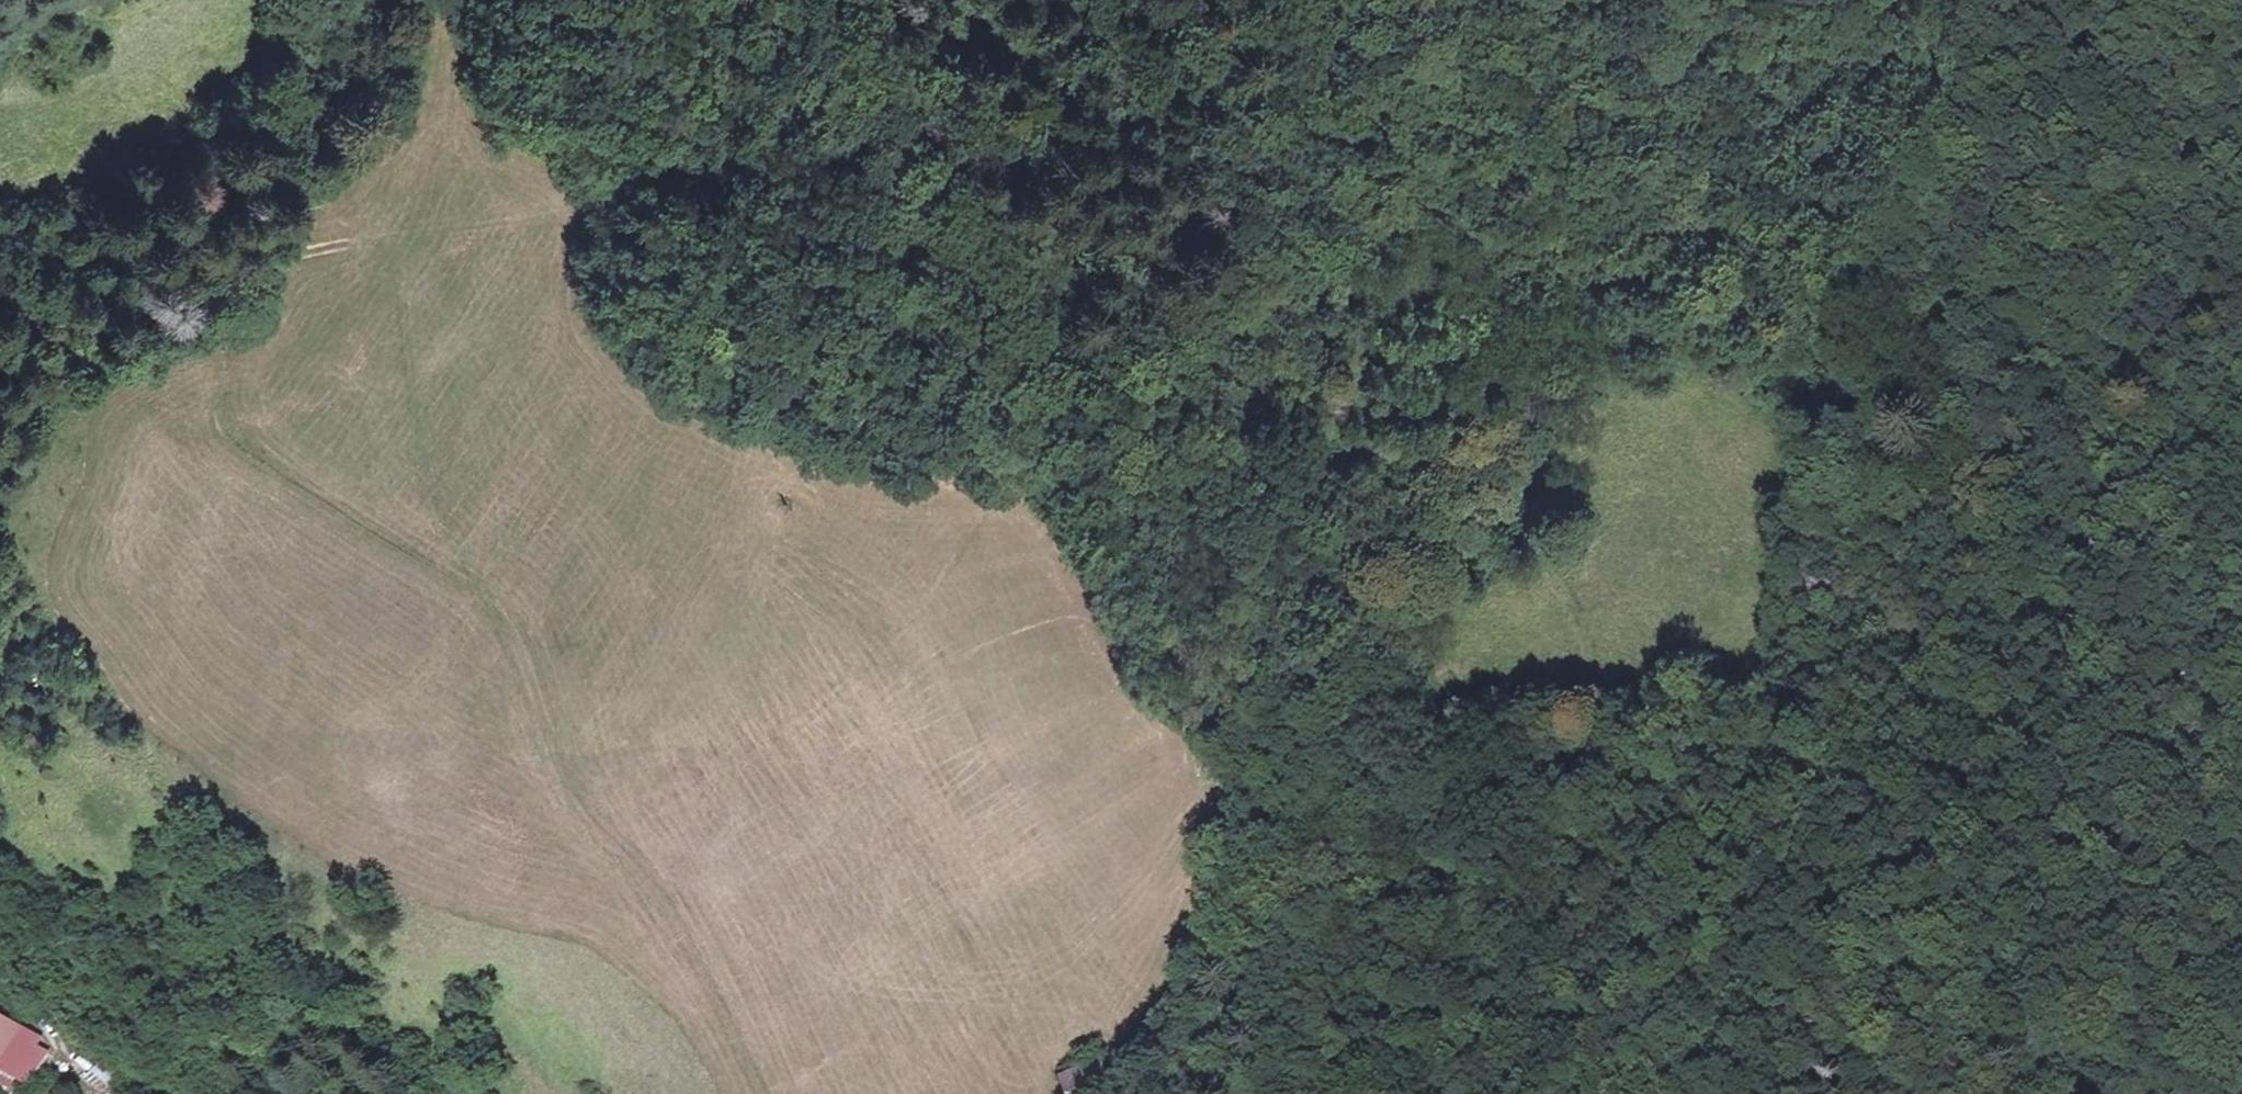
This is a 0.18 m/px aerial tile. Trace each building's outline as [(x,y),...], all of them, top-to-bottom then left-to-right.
[(0,1017),(0,1093),(15,1093),(44,1042),(0,1017)] [(1063,1079),(1070,1093),(1124,1093),(1106,1057),(1063,1079)] [(84,1078),(97,1093),(115,1093),(95,1069),(84,1078)]
